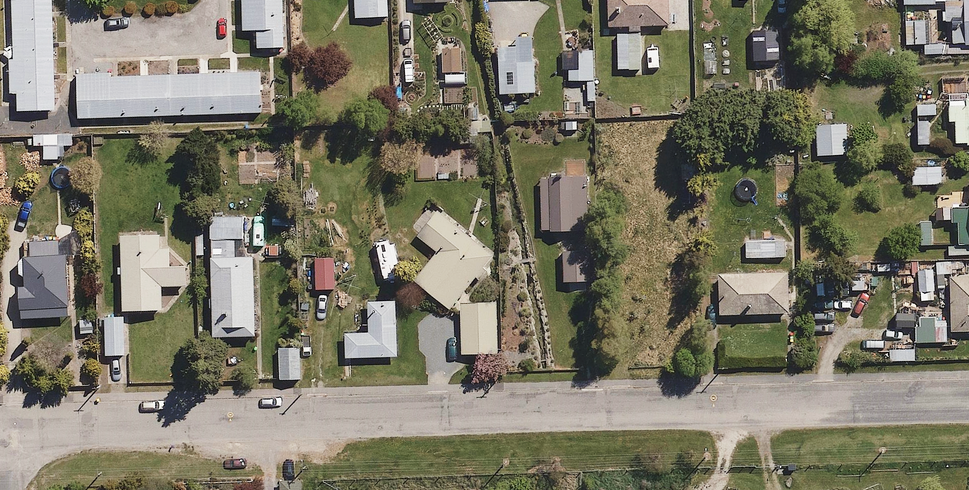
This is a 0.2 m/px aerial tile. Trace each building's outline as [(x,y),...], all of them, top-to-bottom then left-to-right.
[(11,116),(60,115),(56,0),(7,0),(11,116)] [(238,5),(239,37),(285,36),(284,0),(238,0),(238,5)] [(669,0),(605,0),(606,31),(670,29),(669,0)] [(951,0),(952,46),(968,45),(968,0),(951,0)] [(926,22),(904,22),(904,46),(926,46),(926,22)] [(644,35),(619,35),(619,72),(644,72),(644,35)] [(465,46),(442,47),(442,74),(465,73),(465,46)] [(596,50),(569,51),(570,81),(597,80),(596,50)] [(537,59),(497,60),(499,95),(538,94),(537,59)] [(264,69),(77,75),(79,121),(266,114),(264,69)] [(947,96),(948,120),(956,120),(957,146),(968,145),(968,96),(947,96)] [(918,146),(931,146),(931,118),(939,118),(939,103),(917,103),(918,146)] [(848,121),(817,122),(819,157),(849,155),(848,121)] [(74,135),(32,134),(32,146),(46,147),(46,160),(63,160),(63,149),(74,149),(74,135)] [(0,148),(0,178),(8,178),(9,148),(0,148)] [(944,168),(912,169),(912,186),(944,186),(944,168)] [(588,176),(543,178),(545,233),(590,231),(588,176)] [(950,207),(950,223),(960,223),(961,249),(968,248),(968,207),(950,207)] [(497,257),(439,210),(422,230),(430,236),(424,243),(436,253),(413,281),(451,312),(497,257)] [(210,218),(213,337),(259,336),(257,258),(238,258),(238,240),(244,240),(243,217),(210,218)] [(161,249),(161,236),(123,236),(124,312),(165,311),(165,289),(188,289),(189,263),(167,263),(167,249),(161,249)] [(786,240),(743,241),(743,262),(786,261),(786,240)] [(25,312),(73,311),(72,254),(64,254),(63,242),(32,243),(32,257),(24,257),(25,312)] [(591,249),(562,249),(562,283),(591,283),(591,249)] [(336,256),(316,256),(317,290),(338,290),(336,256)] [(962,262),(937,262),(937,274),(963,274),(962,262)] [(936,269),(917,269),(918,301),(937,300),(936,269)] [(792,272),(719,275),(721,319),(793,316),(792,272)] [(918,313),(919,341),(948,340),(948,329),(957,329),(957,333),(968,333),(968,276),(952,276),(952,312),(918,313)] [(399,358),(397,301),(368,302),(369,316),(357,316),(357,331),(343,331),(344,359),(399,358)] [(499,304),(463,305),(465,355),(500,354),(499,304)] [(127,315),(107,315),(106,356),(127,356),(127,315)] [(845,362),(913,361),(913,328),(845,328),(845,362)] [(303,347),(279,347),(279,382),(303,382),(303,347)]
